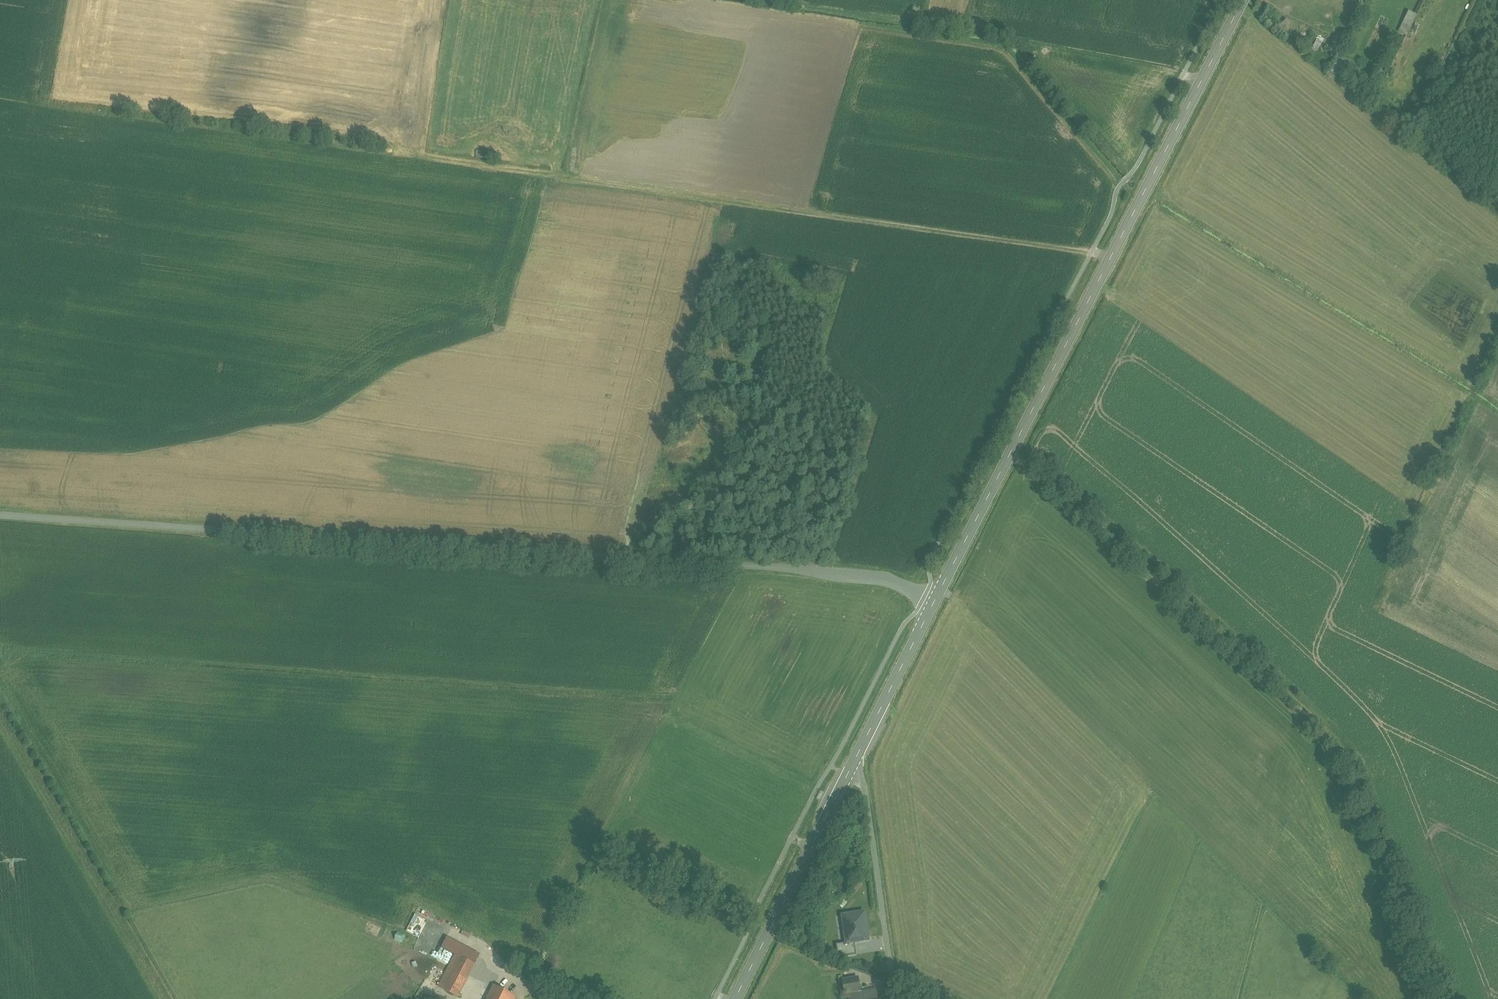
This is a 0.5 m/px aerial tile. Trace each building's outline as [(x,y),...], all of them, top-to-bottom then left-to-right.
[(1417,14),(1408,11),(1400,29),(1409,33),(1417,14)] [(1313,48),(1318,51),(1325,40),(1321,37),(1313,48)] [(1342,42),(1333,37),(1325,52),(1334,57),(1342,42)] [(418,937),(427,919),(415,913),(406,931),(418,937)] [(867,921),(850,923),(852,936),(846,937),(847,944),(853,943),(853,945),(870,942),(867,921)] [(838,950),(847,949),(847,944),(846,937),(845,935),(836,937),(838,950)] [(455,954),(440,987),(463,998),(479,966),(455,954)] [(876,990),(859,993),(856,977),(840,979),(842,996),(848,995),(848,998),(877,998),(876,990)] [(495,985),(488,998),(517,998),(518,996),(495,985)]
